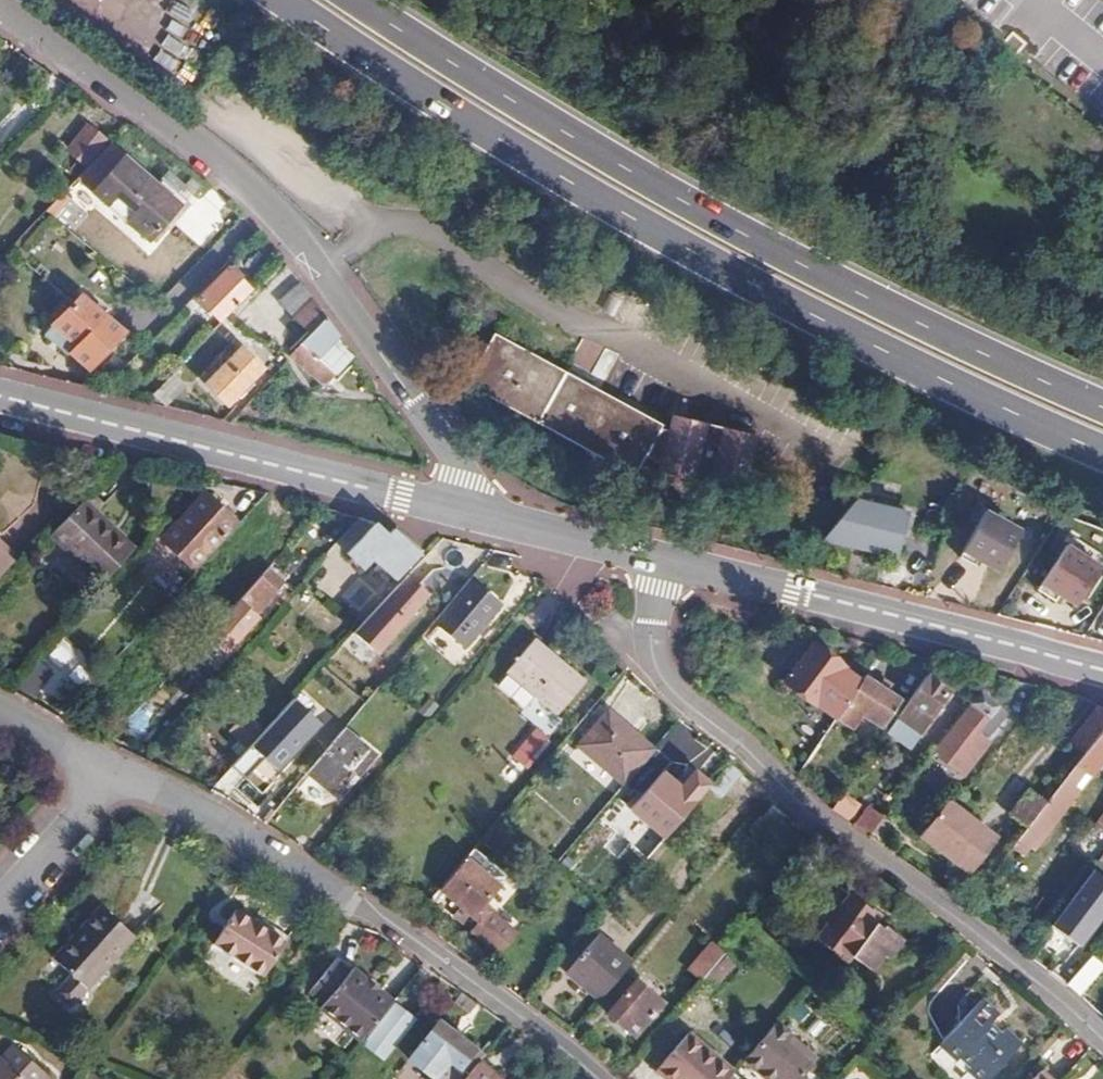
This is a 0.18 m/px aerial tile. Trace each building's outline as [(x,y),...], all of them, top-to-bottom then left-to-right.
[(153,5),(176,20),(189,0),(156,0),(153,5)] [(184,73),(194,40),(180,35),(174,54),(154,48),(149,62),(184,73)] [(103,138),(84,125),(64,151),(82,165),(103,138)] [(108,143),(76,176),(144,242),(174,211),(125,162),(123,157),(108,143)] [(249,292),(227,270),(197,299),(219,322),(224,317),(249,292)] [(308,335),(291,354),(305,371),(323,388),(350,355),(334,340),(337,335),(299,284),(278,301),(289,314),(309,331),(308,335)] [(79,291),(50,321),(73,343),(66,350),(84,366),(120,330),(79,291)] [(50,321),(43,329),(66,350),(73,343),(50,321)] [(487,332),(459,384),(630,474),(657,422),(487,332)] [(260,371),(239,350),(203,385),(224,406),(260,371)] [(736,445),(687,412),(656,457),(705,490),(736,445)] [(234,523),(202,495),(161,540),(191,568),(234,523)] [(82,498),(51,531),(102,580),(133,547),(82,498)] [(911,519),(856,504),(828,540),(858,548),(859,542),(868,544),(867,551),(901,560),(911,519)] [(1016,527),(993,514),(968,556),(991,570),(1016,527)] [(387,534),(374,524),(345,555),(362,570),(372,561),(393,579),(419,551),(392,529),(387,534)] [(21,548),(0,529),(0,570),(21,548)] [(1030,584),(1073,609),(1099,564),(1056,539),(1030,584)] [(282,582),(266,567),(238,599),(242,603),(222,625),(234,636),(255,615),(253,613),(282,582)] [(498,606),(467,579),(431,621),(463,647),(498,606)] [(536,633),(507,661),(552,708),(582,681),(536,633)] [(33,694),(41,679),(67,692),(85,657),(51,640),(26,690),(33,694)] [(803,656),(791,672),(783,682),(816,706),(817,704),(835,717),(846,699),(858,681),(839,669),(841,666),(811,645),(803,656)] [(803,656),(796,651),(784,667),(791,672),(803,656)] [(858,681),(846,699),(882,724),(898,700),(861,676),(858,681)] [(948,693),(924,677),(885,733),(907,749),(948,693)] [(970,704),(931,753),(958,774),(983,742),(973,734),(977,730),(987,738),(1004,715),(978,695),(982,691),(977,687),(966,701),(970,704)] [(249,742),(261,749),(255,759),(280,774),(315,718),(278,695),(249,742)] [(652,749),(606,709),(575,744),(622,784),(652,749)] [(1102,729),(1102,711),(1096,710),(1075,735),(1080,739),(1073,748),(1083,755),(1102,729)] [(546,737),(534,727),(518,746),(530,756),(546,737)] [(340,728),(305,770),(336,796),(372,755),(340,728)] [(1083,755),(1067,776),(1044,805),(1025,829),(1018,839),(1033,850),(1079,793),(1074,788),(1086,773),(1090,776),(1102,761),(1102,729),(1083,755)] [(983,742),(958,774),(963,778),(988,745),(983,742)] [(208,792),(224,802),(254,755),(238,745),(208,792)] [(724,769),(707,755),(676,791),(690,803),(704,786),(708,789),(724,769)] [(1044,805),(1027,792),(1008,816),(1025,829),(1044,805)] [(852,820),(859,801),(839,794),(832,813),(852,820)] [(998,834),(948,797),(920,834),(970,871),(998,834)] [(783,816),(771,805),(750,830),(762,841),(783,816)] [(882,816),(869,806),(855,823),(869,833),(870,832),(882,816)] [(1094,826),(1100,831),(1079,857),(1093,868),(1102,855),(1102,814),(1094,826)] [(897,826),(882,816),(870,832),(869,833),(884,843),(897,826)] [(855,823),(853,826),(867,836),(869,833),(855,823)] [(472,846),(464,856),(498,883),(506,874),(472,846)] [(498,883),(464,856),(438,887),(459,904),(454,910),(473,926),(499,949),(515,931),(489,908),(482,902),(498,883)] [(841,891),(837,888),(823,906),(827,909),(841,891)] [(823,906),(808,926),(824,938),(820,943),(835,955),(839,950),(856,962),(867,948),(873,953),(888,932),(872,920),(869,922),(863,918),(853,911),(858,904),(841,891),(827,909),(823,906)] [(1078,894),(1058,921),(1085,942),(1102,919),(1102,914),(1078,894)] [(858,904),(853,911),(863,918),(867,911),(858,904)] [(76,930),(79,933),(54,960),(85,988),(133,936),(98,905),(76,930)] [(281,940),(232,908),(210,943),(260,974),(281,940)] [(630,961),(597,934),(565,971),(598,999),(630,961)] [(723,953),(710,942),(687,968),(700,979),(721,955),(723,953)] [(738,969),(721,955),(700,979),(717,994),(738,969)] [(1101,964),(1091,955),(1069,982),(1079,992),(1101,964)] [(349,970),(334,958),(307,990),(323,1002),(349,970)] [(351,967),(349,970),(323,1002),(319,1007),(359,1040),(391,1000),(351,967)] [(662,1003),(636,979),(607,1011),(632,1035),(662,1003)] [(934,1048),(951,1062),(955,1058),(965,1067),(961,1071),(970,1078),(985,1078),(1014,1045),(998,1030),(994,1034),(984,1026),(992,1017),(974,1002),(934,1048)] [(414,1019),(395,1003),(363,1044),(383,1059),(414,1019)] [(438,1017),(405,1061),(429,1078),(432,1078),(446,1061),(467,1077),(479,1061),(486,1053),(438,1017)] [(779,1019),(747,1055),(774,1078),(798,1078),(814,1061),(788,1038),(793,1032),(779,1019)] [(689,1027),(658,1064),(674,1078),(725,1078),(735,1068),(689,1027)] [(793,1032),(788,1038),(814,1061),(820,1055),(793,1032)] [(11,1042),(0,1054),(0,1078),(51,1078),(11,1042)] [(467,1077),(465,1078),(500,1078),(479,1061),(467,1077)]
